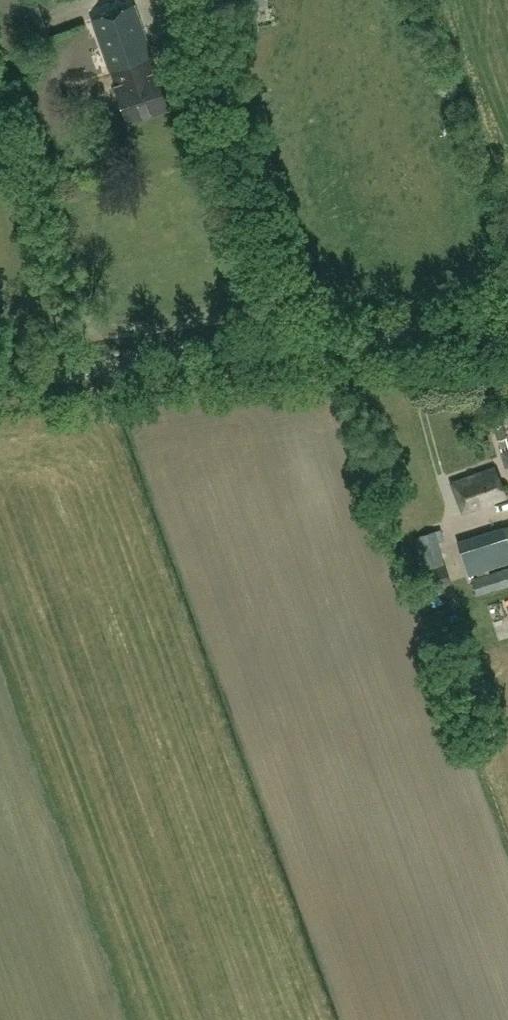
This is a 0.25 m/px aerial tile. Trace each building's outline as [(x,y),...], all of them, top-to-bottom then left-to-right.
[(155,65),(133,4),(92,19),(130,123),(170,108),(154,65),(155,65)] [(463,513),(507,498),(496,467),(452,483),(463,513)] [(507,564),(507,539),(505,526),(457,542),(468,576),(476,573),(478,577),(470,580),(476,596),(507,586),(507,567),(488,573),(487,569),(507,564)] [(414,537),(418,558),(417,558),(423,588),(450,582),(447,563),(441,563),(438,551),(441,550),(439,542),(444,541),(441,530),(414,537)]
